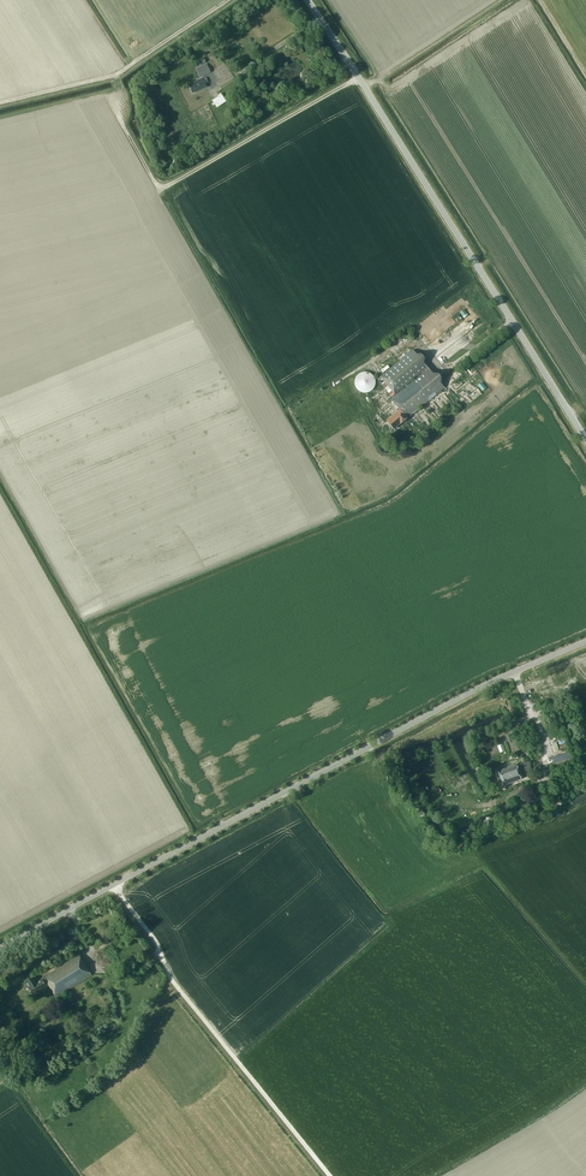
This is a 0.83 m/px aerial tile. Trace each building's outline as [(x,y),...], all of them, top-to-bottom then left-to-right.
[(211,72),(207,64),(195,69),(199,78),(211,72)] [(192,93),(207,86),(203,78),(188,85),(192,93)] [(212,100),(217,108),(226,101),(222,94),(221,93),(218,95),(218,96),(212,100)] [(412,350),(380,377),(378,379),(393,397),(390,399),(400,410),(386,421),(392,429),(406,418),(404,415),(408,412),(410,415),(443,388),(412,350)] [(450,382),(462,376),(459,370),(447,377),(450,382)] [(368,373),(365,372),(362,373),(361,373),(359,374),(358,375),(356,377),(356,378),(355,381),(355,383),(355,384),(355,386),(356,388),(358,390),(359,391),(361,393),(363,393),(365,393),(367,393),(369,393),(370,392),(372,390),(374,389),(375,387),(375,385),(376,383),(375,381),(375,379),(374,377),(372,375),(371,374),(370,373),(368,373)] [(554,764),(574,758),(571,751),(552,757),(554,764)] [(529,762),(498,771),(503,786),(521,780),(520,775),(532,772),(529,762)] [(554,778),(558,776),(557,772),(563,770),(561,766),(551,770),(554,778)] [(585,800),(585,796),(571,801),(572,804),(585,800)] [(33,995),(48,985),(56,998),(92,975),(79,954),(55,968),(56,969),(49,974),(49,975),(37,983),(34,978),(26,982),(29,987),(28,988),(33,995)]
